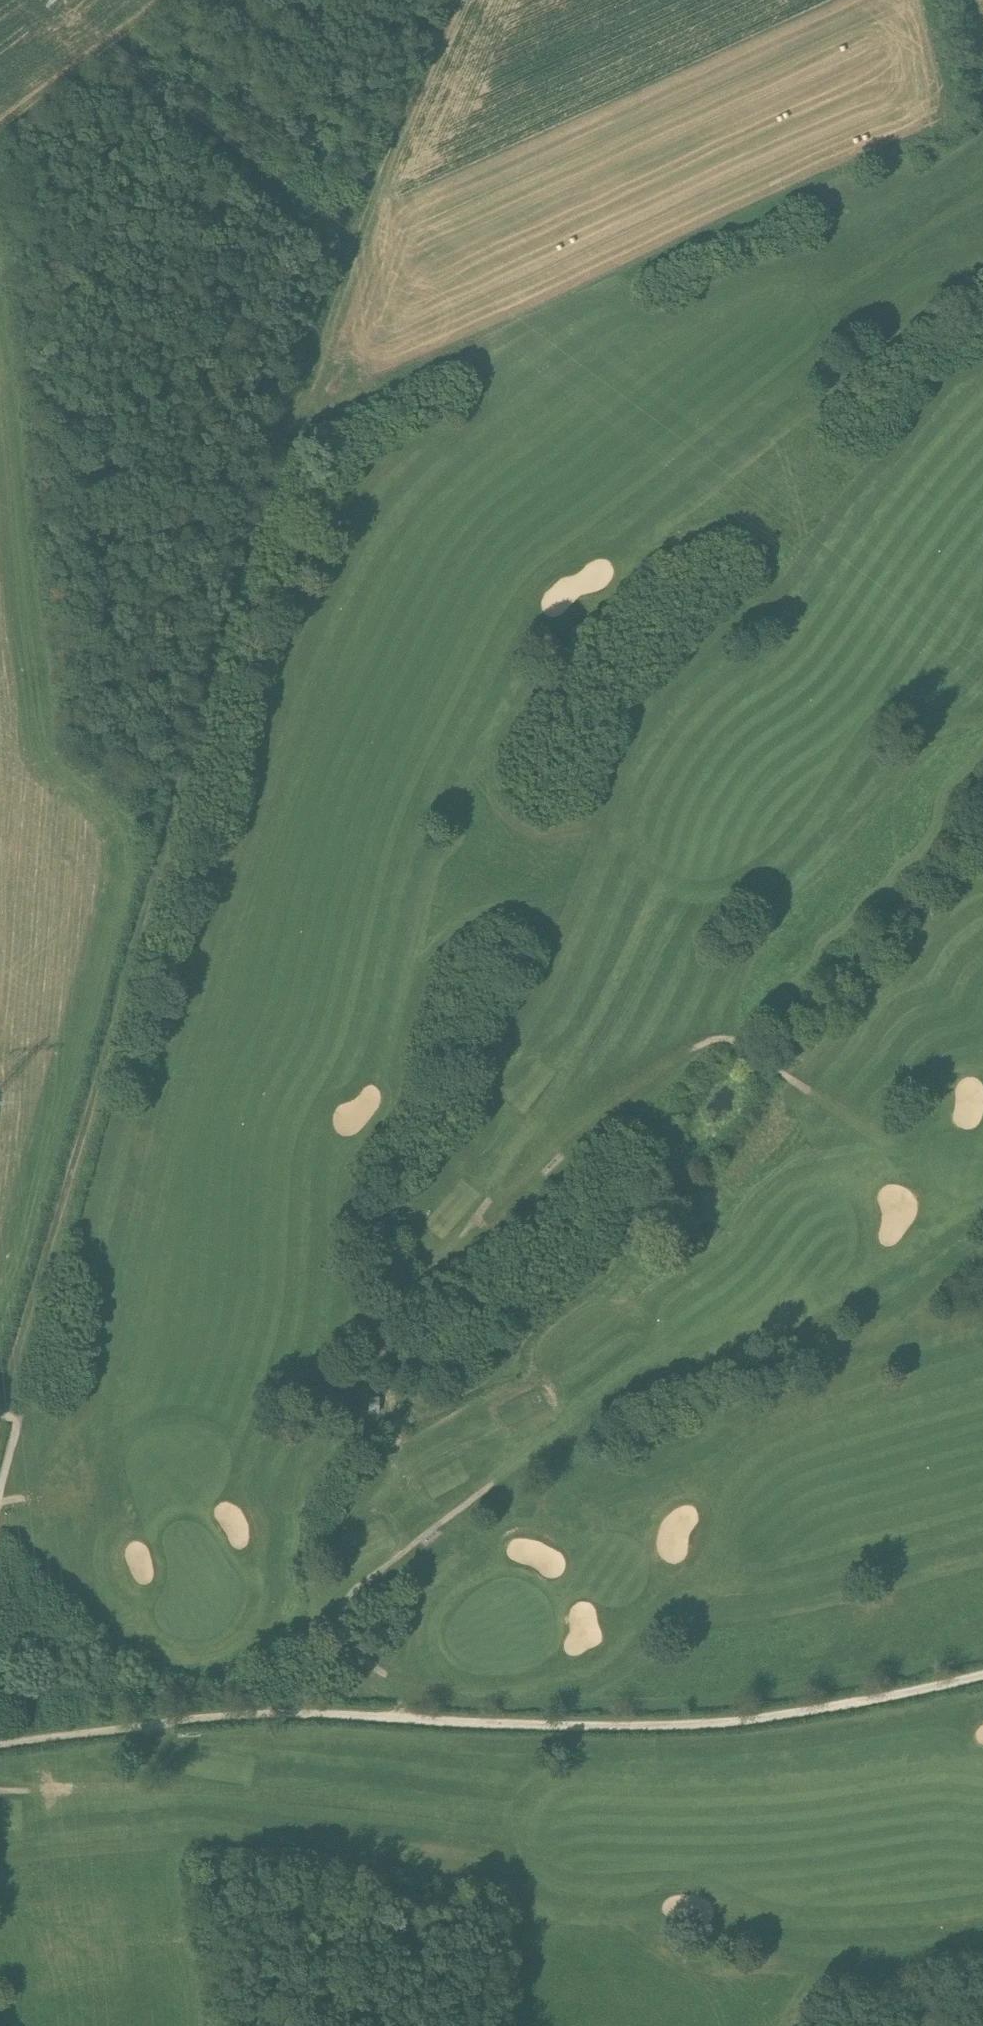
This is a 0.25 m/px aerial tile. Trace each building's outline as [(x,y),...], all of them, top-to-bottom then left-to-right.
[(372,1416),(382,1415),(379,1395),(370,1395),(372,1416)]
